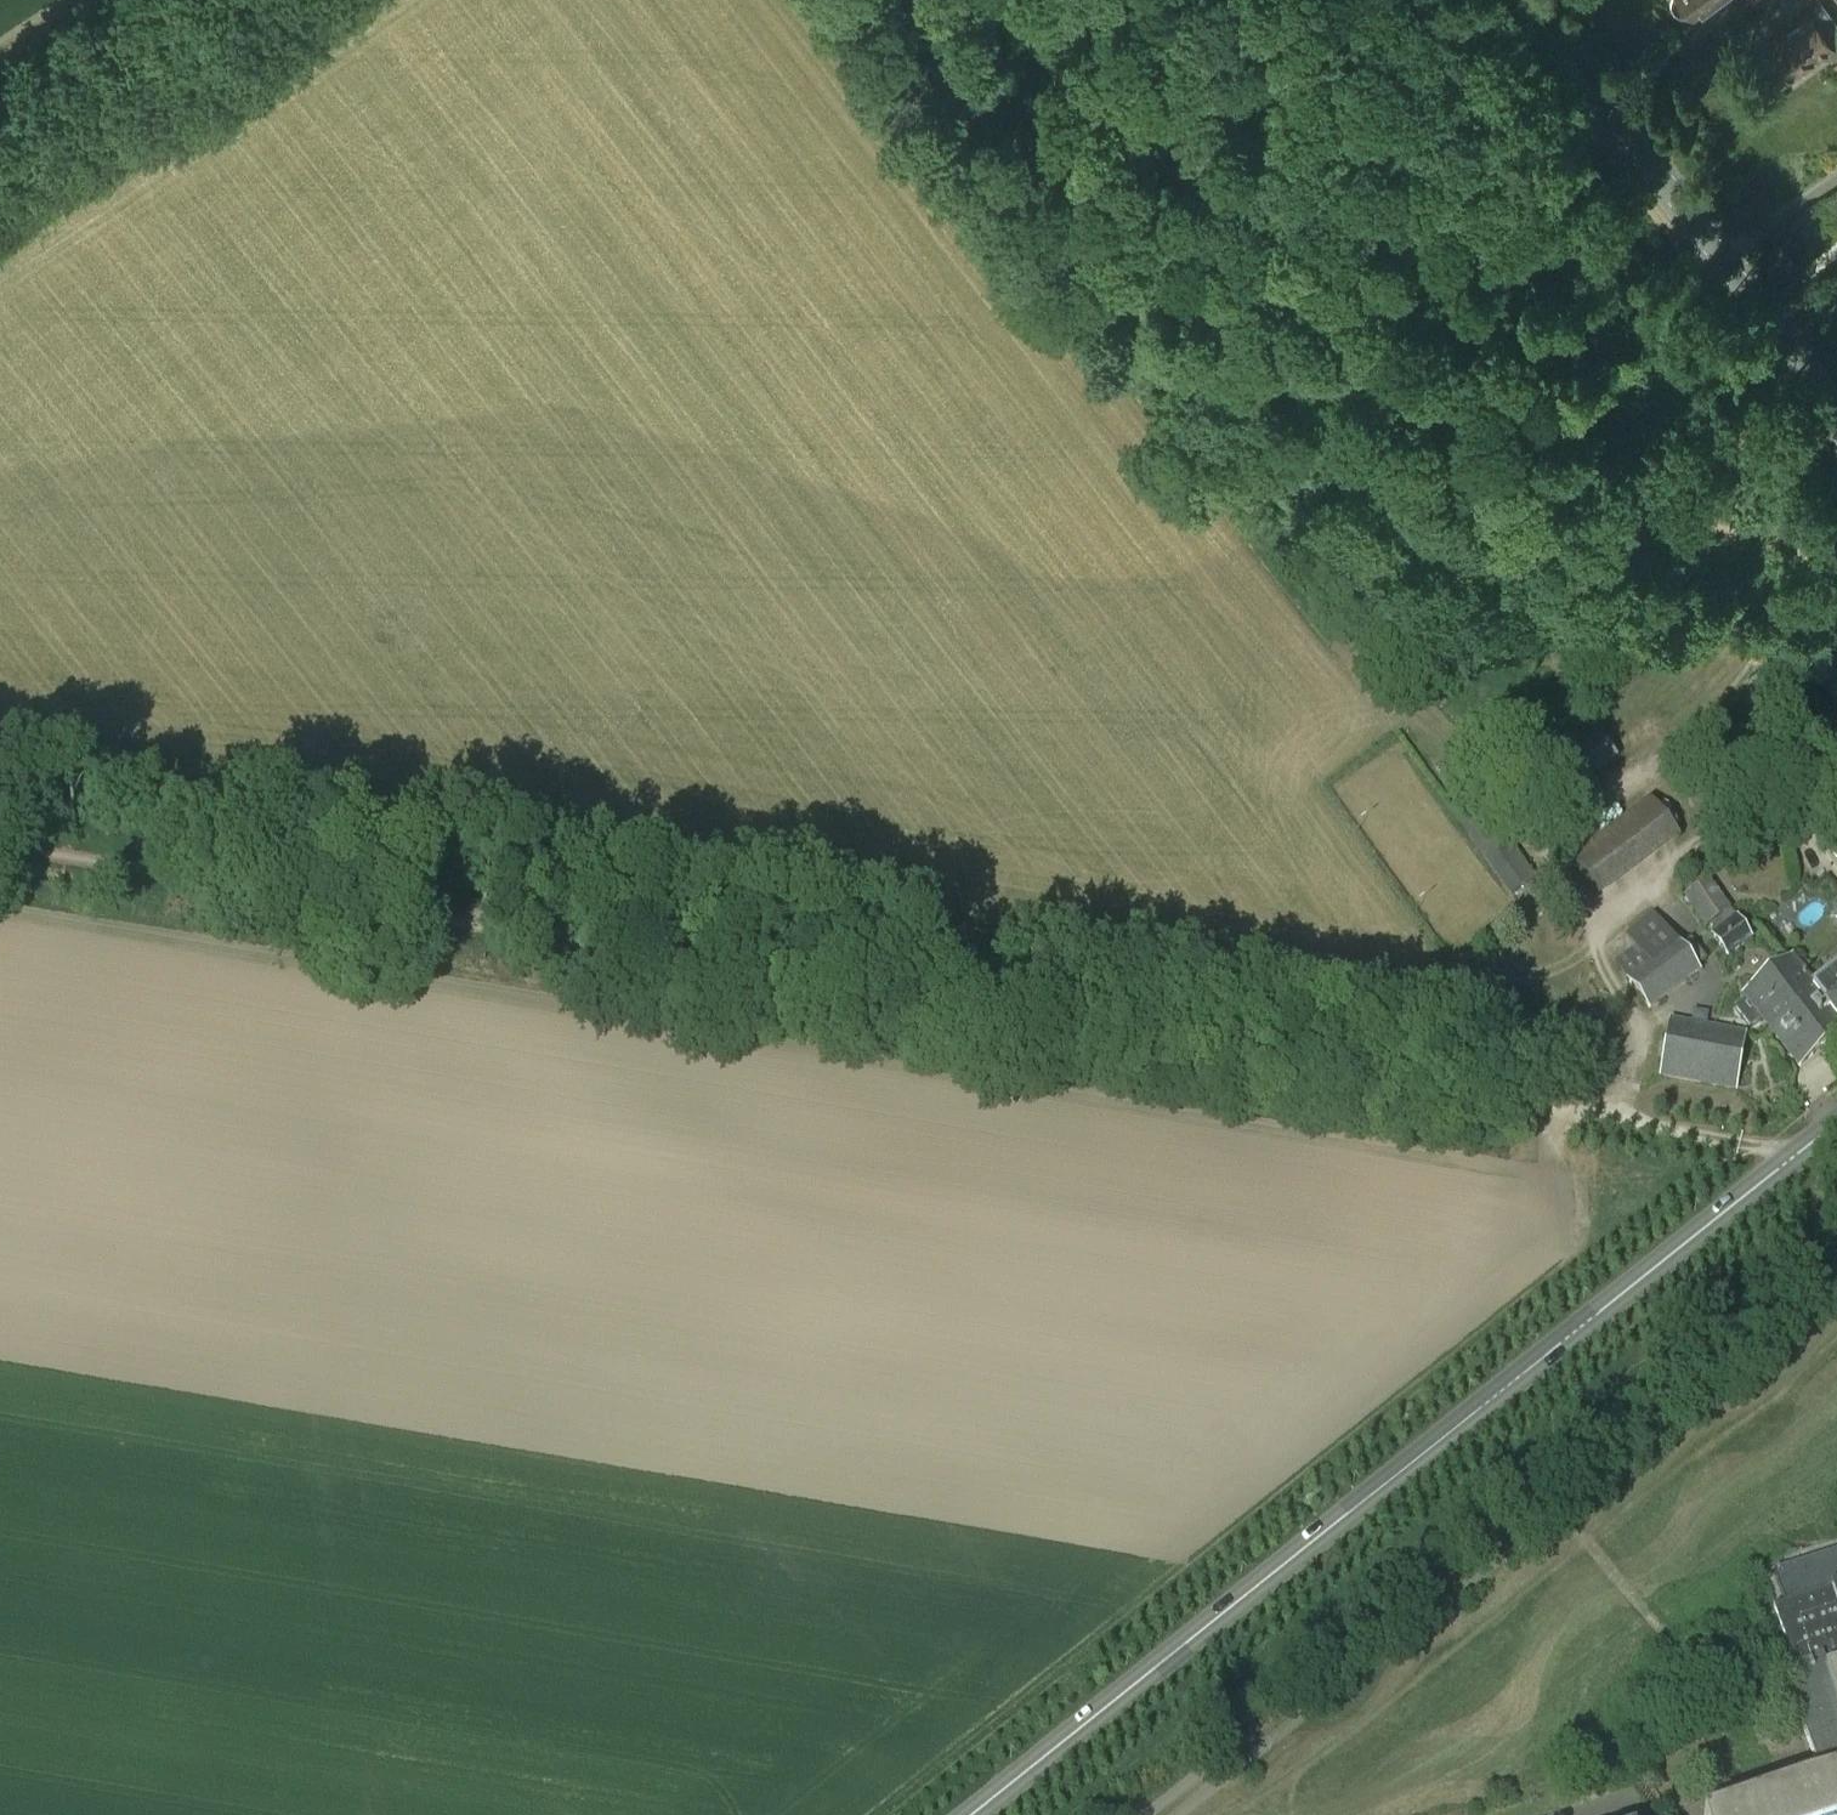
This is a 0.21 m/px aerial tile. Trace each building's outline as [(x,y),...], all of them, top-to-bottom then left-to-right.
[(1670,1),(1670,2),(1670,3),(1671,4),(1671,5),(1672,6),(1673,7),(1674,8),(1675,9),(1676,10),(1677,11),(1678,11),(1679,12),(1680,12),(1682,12),(1683,12),(1684,12),(1685,12),(1687,12),(1688,12),(1689,11),(1690,11),(1692,13),(1711,0),(1670,0),(1670,1)] [(1762,53),(1783,81),(1820,54),(1823,57),(1836,58),(1836,59),(1836,23),(1819,0),(1808,0),(1817,13),(1762,53)] [(1585,717),(1517,771),(1550,815),(1619,760),(1585,717)] [(1478,796),(1454,814),(1451,815),(1511,896),(1536,878),(1478,796)] [(1646,797),(1566,856),(1595,895),(1675,835),(1646,797)] [(1733,912),(1710,880),(1682,899),(1705,931),(1733,912)] [(1638,948),(1616,966),(1649,1009),(1697,971),(1653,915),(1628,936),(1638,948)] [(1753,940),(1738,918),(1711,937),(1728,959),(1753,940)] [(1746,997),(1748,999),(1736,1008),(1751,1028),(1763,1019),(1800,1067),(1836,1038),(1836,971),(1814,990),(1791,961),(1746,997)] [(1671,1024),(1662,1075),(1735,1088),(1744,1036),(1671,1024)] [(1774,1574),(1784,1604),(1836,1586),(1836,1552),(1774,1574)] [(1784,1604),(1774,1608),(1795,1668),(1836,1654),(1836,1586),(1784,1604)] [(1795,1668),(1783,1672),(1817,1770),(1727,1801),(1730,1811),(1720,1814),(1836,1814),(1836,1654),(1795,1668)] [(1712,1656),(1701,1666),(1712,1678),(1722,1669),(1712,1656)]
